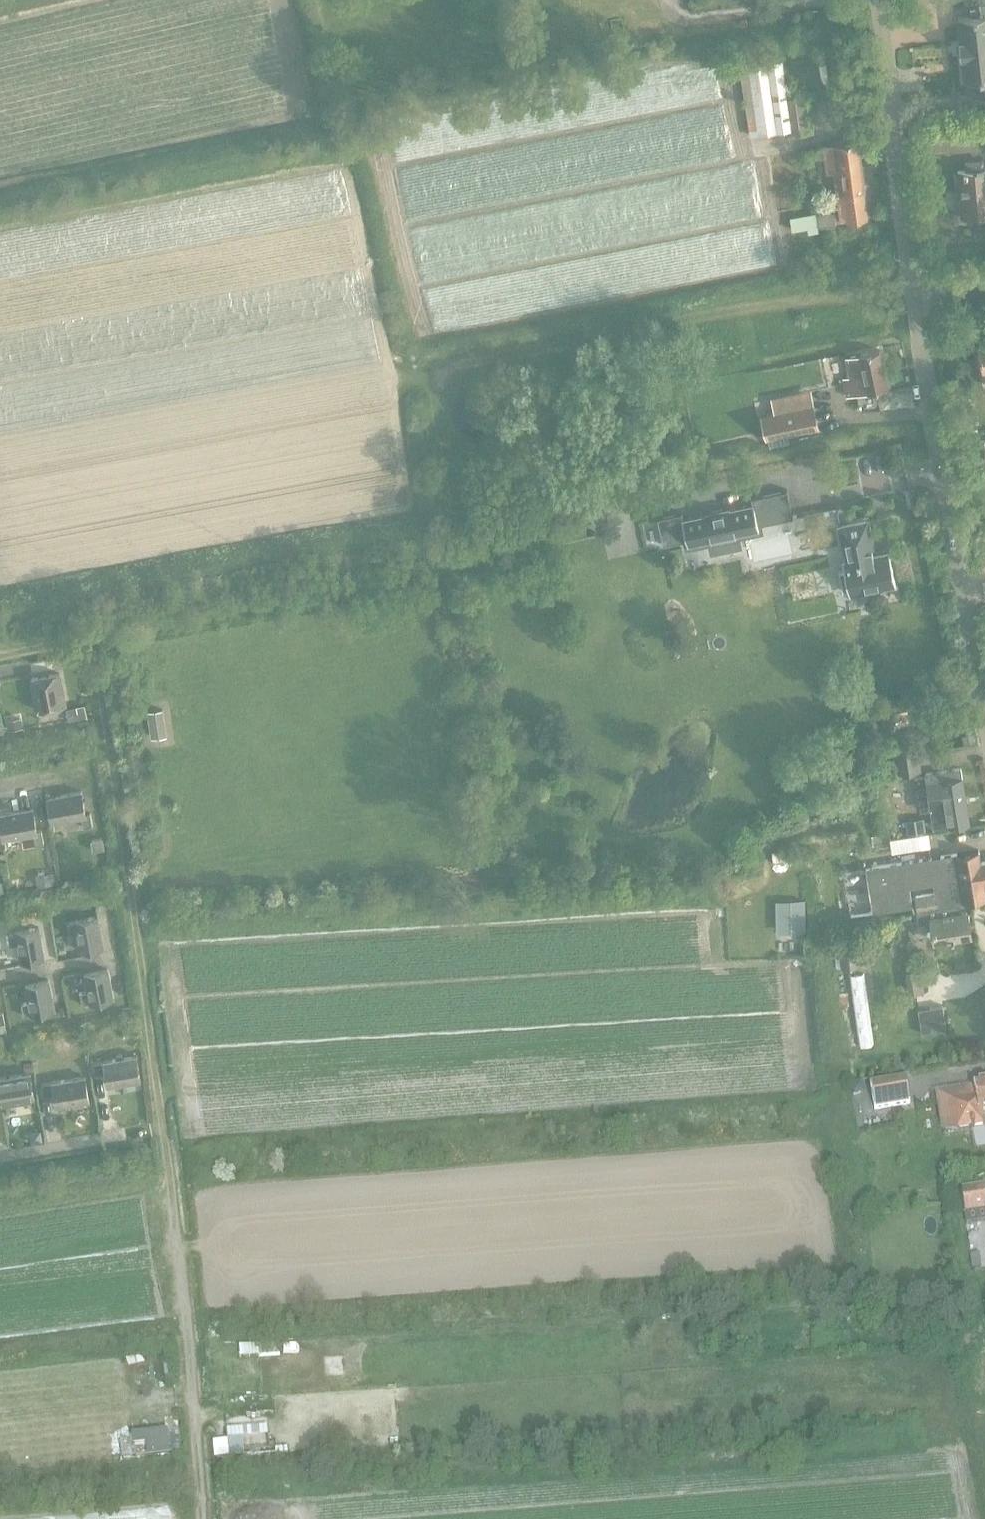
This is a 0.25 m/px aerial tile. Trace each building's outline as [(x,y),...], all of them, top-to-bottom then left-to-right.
[(979,5),(969,6),(971,14),(957,15),(959,39),(958,39),(960,55),(961,55),(964,79),(971,78),(973,94),(984,93),(984,0),(979,0),(979,5)] [(740,65),(749,134),(791,128),(792,131),(807,129),(803,94),(798,94),(797,87),(790,88),(791,95),(787,96),(782,59),(740,65)] [(833,169),(836,193),(863,189),(864,189),(857,139),(822,143),(826,170),(833,169)] [(961,215),(970,214),(970,219),(984,218),(984,167),(983,168),(982,159),(965,160),(966,169),(957,170),(961,215)] [(863,189),(836,193),(839,217),(845,216),(845,218),(867,215),(863,189)] [(790,216),(792,229),(807,227),(808,232),(818,230),(817,225),(835,223),(833,211),(817,213),(817,211),(790,216)] [(887,388),(879,350),(845,357),(849,377),(843,378),(847,396),(867,392),(887,388)] [(761,414),(766,439),(818,428),(809,388),(771,396),(770,396),(773,412),(761,414)] [(757,524),(793,516),(787,489),(750,497),(752,502),(729,507),(729,506),(704,511),(705,513),(682,517),(681,512),(657,517),(662,544),(685,539),(686,545),(710,539),(710,541),(711,541),(711,539),(733,534),(734,536),(735,536),(734,534),(757,529),(759,529),(757,524)] [(843,568),(839,569),(843,587),(847,586),(848,592),(895,582),(889,552),(873,556),(865,520),(839,526),(847,561),(842,562),(843,568)] [(31,678),(36,709),(65,704),(59,673),(31,678)] [(84,705),(66,708),(68,719),(68,722),(86,719),(85,718),(84,705)] [(165,707),(149,710),(153,735),(168,732),(165,707)] [(21,718),(8,720),(9,728),(14,727),(22,726),(21,718)] [(967,733),(961,734),(963,743),(975,740),(972,723),(965,725),(967,733)] [(934,827),(969,821),(960,767),(943,770),(943,769),(940,770),(941,771),(925,773),(934,827)] [(47,797),(51,820),(81,815),(83,827),(92,825),(89,812),(85,813),(81,791),(47,797)] [(2,837),(32,832),(34,844),(43,842),(41,829),(36,830),(32,808),(0,813),(0,824),(2,837)] [(923,817),(907,820),(909,834),(925,831),(923,817)] [(102,839),(91,841),(93,851),(104,849),(102,839)] [(935,892),(937,906),(955,903),(984,898),(984,861),(980,861),(978,849),(865,867),(869,893),(909,887),(909,886),(934,883),(935,892)] [(778,852),(770,853),(771,862),(779,861),(778,852)] [(53,872),(37,875),(38,885),(38,886),(55,883),(55,882),(53,872)] [(912,905),(909,887),(869,893),(872,911),(912,905)] [(937,906),(935,892),(916,895),(918,909),(925,908),(927,917),(931,916),(935,940),(970,934),(967,910),(957,912),(955,903),(937,906)] [(805,901),(778,901),(778,903),(778,929),(803,929),(805,929),(805,910),(805,901)] [(74,920),(74,921),(66,922),(68,934),(76,932),(79,950),(102,946),(97,916),(74,920)] [(9,945),(17,943),(20,961),(43,956),(38,927),(15,931),(15,932),(7,933),(9,945)] [(837,943),(841,968),(859,965),(856,941),(837,943)] [(79,992),(81,1004),(89,1002),(89,1003),(112,999),(107,969),(84,974),(87,991),(79,992)] [(921,969),(907,971),(910,993),(924,991),(921,969)] [(20,1003),(23,1015),(31,1014),(53,1010),(48,980),(25,984),(28,1002),(20,1003)] [(92,1062),(93,1070),(103,1069),(106,1084),(139,1079),(135,1055),(92,1062)] [(31,1062),(23,1064),(24,1074),(29,1073),(33,1072),(31,1062)] [(33,1096),(29,1073),(24,1074),(0,1077),(0,1102),(33,1096)] [(41,1083),(42,1091),(52,1089),(55,1105),(88,1099),(85,1076),(41,1083)] [(872,1084),(870,1084),(874,1109),(908,1103),(904,1079),(872,1084)] [(977,1098),(955,1102),(959,1126),(983,1122),(981,1110),(984,1109),(984,1080),(975,1081),(977,1098)] [(862,1084),(852,1085),(853,1095),(863,1093),(862,1084)] [(965,1212),(984,1209),(984,1186),(984,1184),(961,1187),(965,1212)] [(978,1253),(970,1255),(972,1268),(980,1267),(978,1253)] [(949,1307),(948,1316),(959,1317),(959,1308),(949,1307)] [(279,1342),(259,1344),(259,1356),(280,1355),(279,1342)] [(267,1426),(227,1428),(229,1456),(269,1453),(267,1426)] [(168,1428),(132,1432),(134,1444),(146,1443),(147,1455),(171,1452),(168,1428)]
